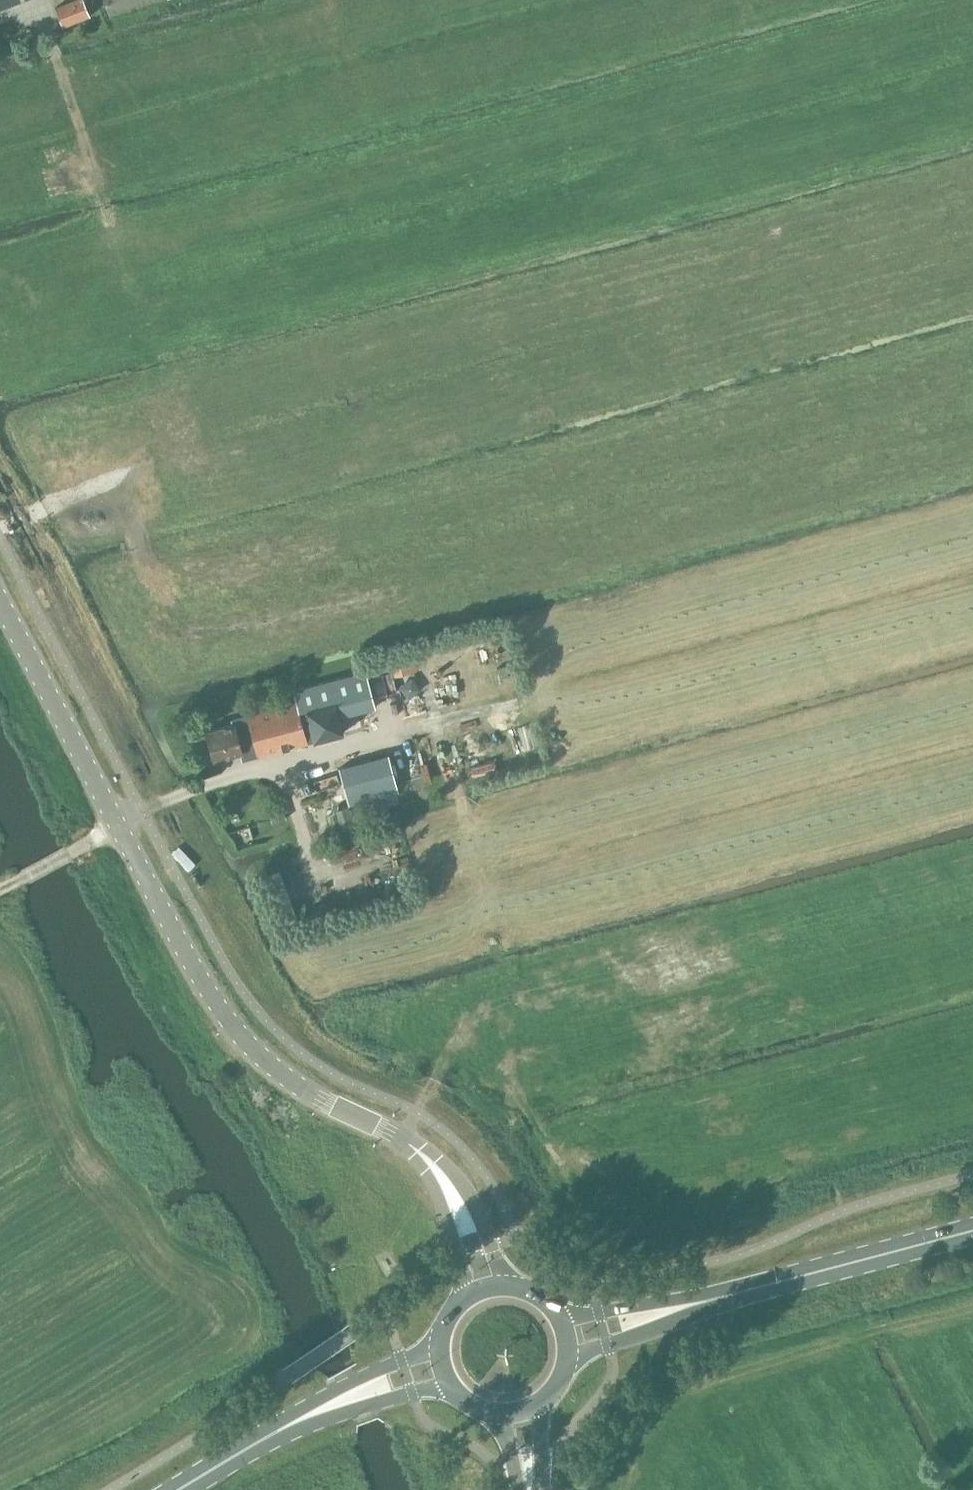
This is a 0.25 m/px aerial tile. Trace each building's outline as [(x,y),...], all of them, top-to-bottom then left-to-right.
[(91,16),(87,0),(65,0),(57,2),(64,24),(91,16)] [(294,689),(297,702),(306,736),(313,734),(306,710),(336,702),(339,717),(375,707),(365,670),(294,689)] [(308,742),(306,736),(297,702),(247,714),(248,719),(207,730),(215,758),(242,751),(241,747),(255,743),(258,755),(308,742)] [(306,710),(313,734),(314,738),(343,730),(339,717),(336,702),(306,710)] [(389,761),(341,773),(350,810),(399,798),(389,761)] [(286,923),(299,919),(281,867),(267,872),(286,923)]
